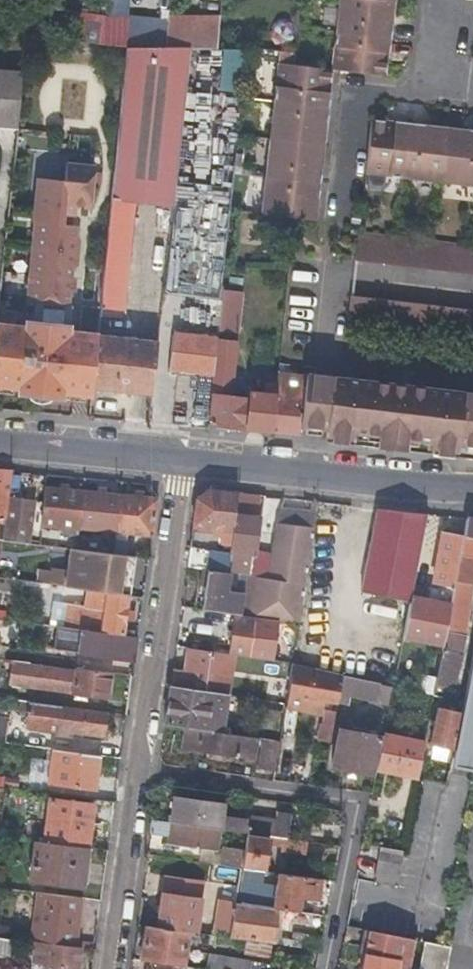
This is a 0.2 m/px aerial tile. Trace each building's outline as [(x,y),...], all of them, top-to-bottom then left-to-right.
[(335,34),(390,39),(391,23),(386,22),(386,15),(392,16),(393,2),(371,0),(339,0),(335,34)] [(138,20),(135,48),(162,47),(164,22),(138,20)] [(104,45),(105,36),(106,26),(61,22),(60,38),(104,45)] [(335,34),(331,68),(385,74),(387,59),(382,58),(382,51),(388,51),(390,39),(335,34)] [(174,180),(184,84),(188,49),(188,46),(162,47),(135,48),(126,48),(98,313),(119,315),(120,314),(133,199),(171,204),(174,180)] [(188,49),(184,84),(241,89),(245,49),(188,49)] [(330,83),(331,68),(278,62),(273,104),(327,110),(329,90),(325,90),(326,83),(330,83)] [(0,73),(0,122),(15,123),(20,74),(0,73)] [(326,119),(327,110),(273,104),(269,142),(322,148),(325,127),(322,127),(322,119),(326,119)] [(407,125),(367,120),(361,173),(401,178),(407,125)] [(445,129),(407,125),(401,178),(439,182),(445,129)] [(445,129),(439,182),(472,186),(472,132),(445,129)] [(320,169),(322,148),(269,142),(264,179),(320,185),(322,170),(320,169)] [(16,388),(16,394),(61,398),(61,392),(89,395),(90,385),(95,339),(96,333),(67,330),(69,303),(65,303),(66,289),(70,290),(71,276),(67,276),(68,263),(72,264),(75,238),(70,237),(71,224),(66,223),(67,213),(71,213),(72,204),(86,205),(90,165),(62,162),(60,179),(34,177),(30,221),(31,222),(22,326),(0,324),(0,386),(16,388)] [(318,199),(320,185),(264,179),(260,217),(313,222),(316,199),(318,199)] [(174,180),(171,204),(162,293),(219,299),(223,264),(231,187),(174,180)] [(356,232),(353,259),(472,274),(472,246),(356,232)] [(234,331),(241,266),(223,264),(219,299),(216,330),(234,331)] [(349,293),(346,321),(472,337),(472,309),(349,293)] [(211,374),(215,339),(181,334),(181,325),(173,324),(167,369),(211,374)] [(90,385),(120,389),(150,392),(156,345),(95,339),(90,385)] [(235,341),(215,339),(211,374),(209,395),(211,395),(209,424),(270,431),(275,378),(270,377),(269,383),(263,383),(262,394),(247,392),(247,399),(229,397),(235,341)] [(278,353),(277,364),(288,366),(290,354),(278,353)] [(294,371),(276,368),(275,378),(270,431),(296,434),(297,425),(302,376),(294,375),(294,371)] [(297,425),(323,428),(329,377),(302,373),(302,376),(297,425)] [(329,377),(323,428),(321,442),(472,460),(472,395),(329,377)] [(78,525),(82,491),(44,487),(40,521),(78,525)] [(217,547),(229,548),(234,516),(237,493),(205,490),(195,499),(191,531),(218,534),(217,547)] [(118,495),(82,491),(78,525),(95,527),(114,529),(118,495)] [(155,498),(118,495),(114,529),(150,532),(155,498)] [(2,536),(13,537),(23,538),(28,499),(7,497),(2,536)] [(409,594),(425,514),(375,508),(360,591),(408,600),(409,594)] [(234,516),(229,548),(229,552),(252,555),(257,519),(234,516)] [(464,517),(461,536),(440,643),(433,680),(451,683),(461,635),(462,635),(472,581),(472,519),(464,517)] [(440,643),(461,536),(442,533),(430,592),(436,593),(434,599),(428,598),(409,594),(408,600),(400,636),(440,643)] [(240,590),(237,613),(260,616),(296,622),(309,542),(268,537),(262,578),(246,575),(244,587),(240,590)] [(201,568),(226,572),(229,553),(188,548),(186,566),(201,568)] [(40,584),(66,587),(75,588),(95,590),(100,558),(44,550),(40,584)] [(235,573),(226,572),(201,568),(200,584),(205,585),(201,607),(219,610),(234,612),(237,613),(240,590),(237,591),(232,591),(235,573)] [(127,594),(95,590),(75,588),(74,602),(83,603),(83,607),(102,609),(100,630),(122,633),(127,594)] [(217,627),(219,610),(201,607),(197,606),(194,623),(217,627)] [(260,616),(237,613),(234,612),(228,651),(262,656),(266,626),(259,624),(260,616)] [(136,637),(96,632),(55,627),(53,650),(133,660),(136,637)] [(171,670),(169,685),(210,691),(211,691),(215,670),(224,670),(226,654),(187,648),(184,671),(171,670)] [(450,766),(472,770),(472,652),(450,766)] [(9,659),(8,670),(7,682),(106,695),(109,672),(9,659)] [(290,660),(284,701),(283,707),(298,709),(299,703),(318,706),(320,698),(335,701),(337,692),(341,674),(290,660)] [(387,686),(341,674),(337,692),(383,703),(387,686)] [(448,698),(451,683),(433,680),(432,688),(436,689),(440,690),(438,697),(448,698)] [(182,727),(220,732),(221,723),(207,721),(210,691),(169,685),(163,724),(182,727)] [(440,690),(436,689),(432,688),(430,695),(438,697),(440,690)] [(246,731),(246,736),(255,737),(261,738),(278,740),(283,707),(284,701),(259,697),(253,731),(246,731)] [(23,713),(33,715),(34,702),(25,701),(23,713)] [(34,702),(33,715),(31,726),(60,730),(75,732),(105,736),(108,712),(34,702)] [(450,753),(451,749),(458,715),(435,711),(429,744),(433,745),(432,749),(450,753)] [(6,741),(9,720),(0,718),(0,740),(6,741)] [(330,725),(325,724),(320,723),(317,738),(327,740),(330,725)] [(246,736),(220,732),(182,727),(179,747),(207,751),(207,756),(222,759),(222,753),(252,757),(255,737),(246,736)] [(377,737),(358,733),(339,729),(332,766),(359,772),(370,773),(377,737)] [(74,739),(75,732),(60,730),(59,737),(74,739)] [(375,769),(395,773),(415,777),(422,743),(381,735),(375,769)] [(273,768),(278,740),(261,738),(257,766),(273,768)] [(46,763),(52,764),(54,748),(48,747),(46,763)] [(54,748),(52,764),(50,781),(95,786),(99,755),(54,748)] [(359,772),(356,790),(370,792),(374,774),(370,773),(359,772)] [(170,821),(218,827),(221,805),(172,798),(170,821)] [(40,841),(84,846),(88,812),(45,807),(40,841)] [(238,823),(237,830),(245,831),(267,834),(286,837),(308,840),(313,840),(315,826),(290,823),(291,817),(275,815),(273,822),(246,818),(245,824),(238,823)] [(220,828),(218,827),(170,821),(150,818),(148,831),(168,834),(167,843),(192,846),(217,850),(220,828)] [(233,902),(247,904),(253,869),(262,870),(267,834),(245,831),(242,851),(240,867),(239,866),(236,885),(233,902)] [(286,837),(284,847),(283,857),(305,860),(308,840),(286,837)] [(79,886),(84,846),(40,841),(34,840),(29,881),(79,886)] [(239,866),(240,867),(242,851),(221,848),(219,864),(239,866)] [(402,851),(379,848),(373,881),(395,885),(402,851)] [(272,908),(285,910),(297,912),(299,898),(315,900),(318,878),(278,872),(272,908)] [(201,879),(163,874),(160,891),(198,896),(201,879)] [(228,936),(233,902),(236,885),(226,883),(224,900),(219,899),(214,934),(228,936)] [(32,940),(73,946),(79,897),(36,891),(29,940),(32,940)] [(155,926),(162,927),(186,930),(187,930),(192,931),(198,896),(160,891),(155,926)] [(247,904),(233,902),(228,936),(266,942),(272,908),(247,904)] [(186,930),(162,927),(155,926),(144,924),(139,959),(180,965),(186,930)] [(361,964),(360,968),(407,968),(413,939),(367,930),(361,964)] [(298,935),(296,947),(310,949),(311,936),(298,935)] [(73,946),(32,940),(29,961),(41,962),(40,968),(73,968),(76,946),(73,946)] [(245,940),(243,952),(267,957),(270,945),(245,940)] [(454,947),(429,942),(423,968),(449,968),(454,947)] [(250,960),(201,952),(199,968),(204,968),(249,968),(250,960)]
